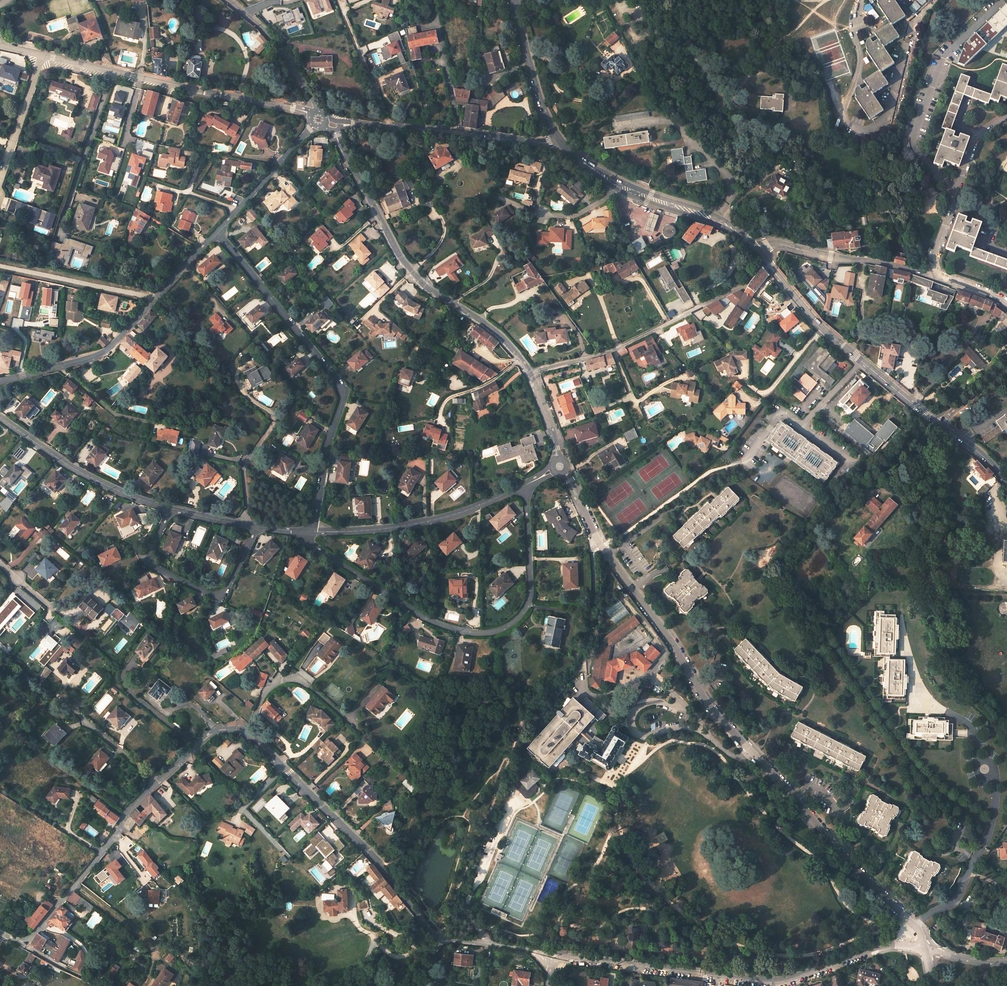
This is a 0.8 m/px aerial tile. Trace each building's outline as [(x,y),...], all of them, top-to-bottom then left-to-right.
[(308,1),(314,15),(322,12),(321,9),(324,8),(326,13),(333,10),(329,0),(311,0),(308,1)] [(893,26),(906,17),(895,1),(897,0),(878,0),(879,3),(878,4),(891,24),(893,26)] [(382,5),(373,2),(371,7),(376,8),(374,13),(379,14),(378,18),(383,19),(384,16),(388,17),(390,13),(394,14),(395,9),(388,7),(384,5),(383,6),(381,6),(382,5)] [(958,64),(964,66),(1006,26),(1006,4),(965,44),(958,64)] [(287,12),(275,16),(278,23),(284,20),(285,23),(295,19),(297,23),(301,21),(301,19),(304,18),(303,13),(301,14),(298,8),(292,11),(293,12),(287,14),(287,12)] [(80,28),(85,42),(103,36),(97,18),(80,24),(77,17),(68,20),(71,31),(80,28)] [(118,23),(116,34),(122,36),(122,34),(134,37),(134,38),(139,39),(141,29),(139,28),(140,24),(121,19),(120,24),(118,23)] [(867,51),(882,74),(896,65),(885,49),(900,38),(893,26),(891,24),(875,34),(879,40),(874,43),(871,39),(868,42),(867,47),(868,51),(867,51)] [(419,47),(439,43),(437,31),(418,34),(410,36),(410,35),(418,33),(417,26),(415,27),(415,25),(408,26),(409,28),(406,29),(410,49),(419,47)] [(150,28),(153,53),(157,53),(157,48),(155,48),(154,39),(159,38),(158,27),(150,28)] [(398,31),(388,35),(392,44),(388,46),(389,47),(387,48),(386,46),(381,48),(383,52),(382,52),(385,59),(393,56),(392,55),(397,53),(402,51),(401,50),(405,48),(402,40),(398,31)] [(611,45),(621,36),(619,34),(617,36),(616,34),(615,36),(613,33),(606,40),(604,43),(608,47),(610,45),(611,45)] [(262,35),(258,39),(263,44),(256,51),(258,54),(269,44),(269,43),(262,35)] [(498,45),(484,49),(490,73),(503,70),(502,67),(504,67),(503,63),(500,64),(498,56),(501,56),(498,45)] [(413,61),(422,59),(419,47),(410,49),(413,60),(413,61)] [(406,62),(402,51),(397,53),(402,64),(406,62)] [(110,53),(103,55),(104,63),(114,65),(110,53)] [(167,66),(162,66),(163,59),(162,59),(162,54),(157,53),(153,53),(155,74),(166,77),(167,66)] [(191,60),(190,60),(189,65),(185,65),(184,71),(189,71),(188,76),(200,78),(203,62),(201,62),(202,58),(200,56),(194,55),(192,56),(191,60)] [(622,62),(616,55),(613,57),(608,62),(606,60),(601,65),(607,71),(609,70),(610,71),(613,71),(614,70),(618,74),(623,70),(626,70),(628,68),(628,65),(624,60),(622,62)] [(18,83),(22,71),(7,66),(8,60),(0,57),(0,58),(0,77),(18,83)] [(321,58),(312,58),(312,68),(326,67),(326,72),(333,72),(332,57),(321,57),(321,58)] [(1003,65),(992,95),(967,86),(970,77),(962,74),(943,128),(947,129),(935,164),(943,167),(945,160),(960,166),(963,158),(962,157),(969,137),(960,134),(959,138),(953,136),(955,132),(951,131),(964,94),(989,103),(990,99),(998,103),(1001,96),(1006,98),(1006,66),(1003,65)] [(856,99),(871,122),(885,112),(874,96),(890,86),(881,71),(865,82),(869,87),(863,91),(860,87),(857,89),(856,94),(858,98),(856,99)] [(410,89),(402,72),(386,79),(389,88),(397,85),(401,93),(410,89)] [(81,89),(64,83),(63,87),(59,86),(60,83),(54,82),(51,90),(57,92),(57,91),(61,92),(60,95),(77,101),(81,89)] [(469,99),(470,91),(464,91),(455,89),(456,97),(469,99)] [(501,90),(488,101),(487,110),(492,109),(492,106),(504,96),(501,90)] [(124,103),(127,94),(117,91),(115,101),(124,103)] [(149,91),(142,114),(153,117),(159,94),(149,91)] [(761,96),(760,109),(772,110),(773,108),(774,108),(774,111),(783,112),(784,105),(784,94),(775,94),(775,98),(773,98),(773,97),(761,96)] [(93,96),(88,109),(94,110),(99,98),(93,96)] [(458,104),(467,105),(465,127),(476,129),(479,110),(487,111),(487,110),(488,101),(483,101),(469,99),(456,97),(458,104)] [(177,125),(185,103),(175,100),(171,113),(169,112),(168,114),(170,114),(168,122),(177,125)] [(124,120),(128,108),(113,103),(108,122),(114,124),(116,118),(124,120)] [(650,117),(649,111),(616,116),(617,122),(650,117)] [(235,133),(239,127),(230,122),(229,124),(215,116),(214,118),(208,115),(205,120),(211,123),(211,124),(216,127),(219,129),(220,129),(225,131),(234,136),(235,133)] [(269,126),(261,122),(257,129),(254,136),(257,144),(259,149),(267,146),(266,141),(267,138),(266,134),(269,126)] [(71,139),(75,130),(69,127),(67,131),(64,130),(61,136),(71,139)] [(604,138),(605,149),(650,143),(648,132),(604,138)] [(234,136),(230,142),(235,144),(240,136),(235,133),(234,136)] [(109,176),(112,166),(117,167),(119,162),(123,163),(128,147),(127,146),(123,144),(123,143),(115,140),(113,147),(114,148),(112,152),(104,149),(96,172),(109,176)] [(310,152),(310,158),(312,158),(312,167),(319,167),(320,161),(321,161),(321,159),(321,155),(322,150),(320,150),(320,147),(313,146),(313,152),(310,152)] [(169,163),(174,164),(174,165),(184,167),(186,158),(179,156),(181,149),(170,147),(169,152),(171,153),(171,156),(163,154),(162,158),(160,158),(159,164),(166,165),(167,164),(169,163)] [(454,160),(447,147),(432,156),(431,155),(430,156),(430,157),(429,157),(437,170),(441,167),(449,163),(454,160)] [(685,165),(692,164),(691,156),(684,157),(683,148),(671,150),(674,166),(685,165)] [(147,167),(149,158),(134,154),(129,173),(141,176),(144,166),(147,167)] [(777,171),(783,165),(778,160),(772,165),(777,171)] [(531,162),(530,167),(529,170),(534,171),(539,172),(541,164),(531,162)] [(693,170),(692,164),(685,165),(688,183),(707,180),(706,169),(693,170)] [(231,182),(232,175),(230,175),(230,172),(233,173),(234,173),(235,166),(231,165),(231,167),(223,166),(222,171),(218,170),(217,179),(231,182)] [(508,179),(529,183),(531,175),(526,174),(528,166),(525,165),(524,168),(516,166),(515,171),(510,170),(508,179)] [(53,191),(61,170),(51,167),(50,169),(49,171),(47,170),(48,169),(38,166),(36,172),(35,171),(34,177),(46,181),(44,187),(48,189),(53,191)] [(344,177),(335,168),(332,171),(331,170),(320,181),(329,190),(334,186),(333,185),(337,182),(337,183),(344,177)] [(652,177),(642,173),(639,180),(649,185),(652,177)] [(137,187),(141,177),(135,175),(132,185),(137,187)] [(784,196),(791,184),(775,175),(773,178),(772,178),(770,182),(771,183),(767,191),(772,194),(774,191),(784,196)] [(410,189),(407,182),(395,186),(398,195),(387,199),(387,198),(385,198),(386,200),(385,200),(390,212),(411,204),(405,191),(410,189)] [(565,188),(562,186),(561,187),(560,187),(559,189),(558,191),(574,205),(578,200),(574,196),(578,192),(570,184),(565,188)] [(279,194),(276,197),(273,194),(264,202),(268,207),(270,205),(274,210),(281,204),(282,204),(283,203),(288,210),(297,202),(291,195),(296,191),(290,185),(283,192),(282,191),(279,194)] [(173,195),(158,192),(156,202),(158,202),(160,203),(158,210),(167,212),(167,210),(171,211),(172,206),(170,205),(170,202),(171,202),(173,195)] [(578,200),(579,201),(583,196),(578,192),(574,196),(578,200)] [(52,231),(57,215),(9,199),(6,211),(27,218),(26,222),(52,231)] [(346,207),(337,215),(340,218),(338,220),(341,223),(344,223),(346,222),(348,222),(350,220),(350,217),(353,215),(352,213),(352,212),(356,209),(354,206),(355,205),(352,202),(346,207)] [(86,230),(91,214),(93,215),(95,208),(81,204),(73,225),(86,230)] [(137,219),(135,223),(131,220),(128,229),(131,231),(133,229),(140,234),(149,218),(151,216),(136,207),(133,216),(137,219)] [(504,209),(493,216),(499,225),(511,217),(510,216),(514,213),(509,207),(505,210),(504,209)] [(246,215),(253,222),(259,217),(253,209),(246,215)] [(191,223),(194,213),(185,210),(182,220),(181,220),(178,227),(189,231),(191,224),(191,223)] [(605,219),(592,219),(592,222),(583,227),(586,233),(593,228),(606,228),(605,227),(613,226),(613,211),(604,211),(605,219)] [(658,216),(650,213),(647,224),(644,230),(653,233),(655,226),(658,216)] [(981,222),(972,219),(971,223),(966,221),(967,217),(959,214),(947,249),(955,252),(957,245),(972,251),(970,255),(1006,268),(1006,259),(973,247),(975,243),(974,242),(981,222)] [(151,221),(160,227),(162,224),(151,216),(149,218),(152,220),(151,221)] [(686,233),(682,238),(690,244),(694,239),(695,240),(697,238),(695,237),(699,232),(709,235),(710,234),(712,234),(713,234),(714,231),(713,230),(714,228),(695,222),(688,231),(687,231),(686,233)] [(320,230),(311,238),(315,242),(314,242),(320,249),(327,243),(326,242),(324,239),(327,236),(325,234),(328,231),(323,225),(319,228),(320,230)] [(672,226),(669,225),(666,226),(664,227),(662,230),(663,234),(664,236),(668,238),(670,237),(672,236),(674,234),(675,232),(674,228),(672,226)] [(495,233),(491,227),(480,235),(480,236),(471,238),(474,249),(488,246),(485,236),(487,236),(489,238),(495,233)] [(554,242),(563,243),(563,246),(571,246),(572,232),(564,231),(564,230),(551,229),(551,234),(540,233),(539,242),(547,242),(547,238),(550,238),(554,239),(554,242)] [(257,239),(250,231),(239,241),(245,248),(257,239)] [(326,242),(333,236),(328,231),(325,234),(327,236),(324,239),(326,242)] [(834,250),(859,247),(858,241),(860,241),(859,238),(857,238),(856,232),(845,233),(845,232),(832,234),(833,239),(827,240),(828,247),(834,249),(834,250)] [(361,234),(351,242),(355,247),(354,249),(353,250),(356,253),(359,256),(363,261),(367,257),(371,254),(367,249),(364,246),(362,243),(366,240),(361,234)] [(641,237),(632,242),(637,252),(647,247),(641,237)] [(320,252),(328,244),(327,243),(320,249),(314,242),(313,243),(320,252)] [(362,265),(364,263),(369,259),(367,257),(363,261),(359,256),(356,253),(355,254),(358,258),(357,259),(362,265)] [(905,255),(898,254),(897,257),(896,257),(894,263),(904,265),(906,259),(905,259),(906,258),(905,257),(905,255)] [(221,263),(215,255),(199,268),(205,276),(221,263)] [(460,281),(455,272),(464,267),(458,255),(435,268),(440,277),(447,273),(454,285),(460,281)] [(617,271),(622,279),(635,271),(636,272),(638,270),(637,270),(639,268),(634,259),(631,260),(632,262),(630,262),(622,267),(619,262),(605,265),(611,274),(617,271)] [(524,266),(531,277),(524,280),(525,282),(523,283),(524,285),(517,288),(519,293),(544,282),(531,263),(524,266)] [(605,265),(597,266),(599,270),(603,269),(606,277),(611,274),(605,265)] [(872,274),(868,292),(871,292),(871,295),(881,297),(887,268),(877,265),(875,275),(872,274)] [(297,274),(291,266),(279,276),(282,280),(283,280),(286,283),(297,274)] [(809,266),(804,270),(807,274),(805,276),(808,279),(814,286),(816,285),(819,289),(827,290),(829,280),(822,279),(819,276),(818,276),(809,266)] [(679,289),(664,267),(657,271),(670,291),(674,288),(679,294),(680,293),(682,296),(680,297),(684,304),(691,300),(683,287),(679,289)] [(754,292),(767,275),(762,269),(751,283),(746,292),(751,297),(754,292)] [(895,269),(894,278),(910,281),(911,273),(895,269)] [(670,291),(657,271),(669,291),(670,291)] [(374,272),(366,279),(372,286),(376,290),(375,291),(381,297),(389,289),(383,283),(384,282),(374,272)] [(856,274),(847,272),(845,283),(849,284),(854,285),(856,274)] [(910,281),(909,281),(929,288),(927,294),(933,296),(933,298),(932,300),(942,303),(941,308),(947,310),(954,297),(955,296),(946,293),(946,294),(936,291),(935,293),(931,291),(931,289),(934,281),(911,273),(910,281)] [(9,282),(0,279),(0,289),(6,291),(9,282)] [(574,289),(563,297),(570,306),(575,303),(573,300),(590,288),(585,282),(578,286),(578,285),(573,288),(574,289)] [(561,284),(556,288),(561,295),(566,291),(561,284)] [(844,287),(834,286),(832,295),(827,294),(823,310),(829,311),(832,298),(846,300),(848,306),(854,304),(852,296),(852,293),(848,292),(848,288),(844,287)] [(682,296),(680,293),(679,294),(674,288),(673,289),(683,305),(684,304),(680,297),(682,296)] [(956,298),(967,302),(971,294),(959,290),(956,298)] [(399,293),(395,298),(400,303),(403,305),(402,307),(416,314),(420,306),(410,302),(411,301),(407,299),(408,297),(402,291),(399,293)] [(731,300),(737,306),(726,322),(732,325),(733,326),(743,311),(750,300),(751,297),(746,292),(744,294),(739,291),(727,297),(731,300)] [(114,312),(116,298),(91,292),(91,295),(102,297),(99,308),(114,312)] [(26,303),(38,305),(38,306),(50,309),(52,300),(40,298),(26,295),(25,293),(8,304),(12,310),(23,303),(24,303),(26,303)] [(967,302),(989,310),(994,312),(993,314),(998,317),(1002,311),(997,307),(996,304),(971,294),(967,302)] [(71,302),(67,302),(66,311),(67,311),(66,319),(71,320),(73,322),(77,322),(80,320),(81,314),(77,313),(78,296),(69,295),(69,300),(72,300),(71,302)] [(723,307),(731,300),(727,297),(718,301),(723,307)] [(330,300),(324,305),(326,308),(332,303),(330,300)] [(715,314),(724,307),(723,307),(718,301),(702,309),(708,314),(711,310),(715,314)] [(259,306),(247,316),(253,323),(256,321),(259,318),(266,313),(259,306)] [(156,316),(150,311),(139,325),(144,330),(156,316)] [(225,323),(216,313),(210,319),(216,325),(210,331),(215,336),(220,330),(222,332),(224,331),(227,334),(233,329),(226,322),(225,323)] [(326,320),(320,313),(306,324),(313,332),(326,320)] [(371,316),(364,323),(372,330),(369,334),(373,338),(377,334),(384,334),(389,333),(393,337),(395,334),(403,341),(407,336),(398,328),(396,330),(391,326),(389,324),(376,325),(375,323),(376,321),(371,316)] [(1006,327),(1006,318),(999,325),(1003,330),(1006,327)] [(685,340),(696,336),(694,331),(696,330),(694,324),(689,325),(690,328),(687,329),(685,326),(677,329),(678,333),(681,332),(685,340)] [(478,339),(492,350),(498,343),(496,340),(477,326),(471,332),(470,333),(478,339)] [(537,344),(547,343),(546,340),(556,339),(557,343),(567,342),(566,334),(564,334),(564,330),(556,331),(555,328),(545,329),(545,331),(546,333),(537,334),(536,334),(537,344)] [(36,330),(34,340),(39,341),(40,337),(51,340),(52,336),(54,336),(55,332),(41,329),(41,331),(36,330)] [(755,344),(753,348),(758,352),(754,356),(756,358),(756,359),(759,362),(764,355),(767,356),(770,353),(776,357),(781,349),(777,346),(776,342),(780,336),(774,332),(767,340),(768,344),(765,345),(762,349),(755,344)] [(149,354),(134,342),(138,337),(135,334),(130,339),(127,336),(120,343),(155,372),(168,357),(158,348),(153,355),(150,353),(149,354)] [(645,339),(649,347),(656,343),(652,335),(645,339)] [(109,343),(102,337),(97,342),(104,348),(109,343)] [(883,344),(892,346),(892,345),(892,344),(882,342),(881,347),(880,352),(882,353),(883,344)] [(650,352),(646,354),(645,352),(642,346),(633,351),(637,359),(644,355),(648,363),(653,361),(654,364),(660,361),(657,355),(661,353),(656,343),(649,347),(648,347),(649,350),(650,352)] [(881,347),(865,344),(863,355),(877,366),(880,352),(881,347)] [(898,356),(900,346),(892,345),(892,346),(883,344),(882,353),(880,352),(877,366),(886,373),(887,367),(891,368),(893,368),(895,355),(898,356)] [(825,372),(836,359),(830,353),(831,352),(826,348),(825,349),(820,346),(804,366),(814,374),(810,378),(816,382),(819,378),(824,383),(826,381),(831,386),(835,380),(825,372)] [(497,375),(462,351),(463,350),(461,348),(452,363),(473,376),(474,375),(484,382),(491,379),(497,375)] [(971,360),(976,355),(971,349),(966,354),(971,360)] [(10,371),(11,365),(10,365),(11,359),(19,361),(21,353),(10,350),(9,353),(1,351),(0,355),(0,373),(10,371)] [(372,358),(367,351),(363,354),(361,352),(348,362),(355,370),(367,361),(368,361),(372,358)] [(734,352),(730,354),(732,357),(728,359),(727,357),(722,360),(722,361),(716,364),(719,371),(726,368),(729,376),(738,372),(733,360),(736,360),(747,359),(747,351),(734,352)] [(589,370),(609,365),(611,372),(618,370),(611,353),(605,356),(586,361),(589,370)] [(966,354),(960,360),(965,365),(971,360),(966,354)] [(976,355),(971,360),(975,364),(980,359),(976,355)] [(305,366),(299,358),(286,369),(292,376),(305,366)] [(980,359),(975,364),(981,370),(986,365),(980,359)] [(142,370),(136,365),(125,378),(131,383),(142,370)] [(262,381),(266,379),(266,381),(273,377),(267,366),(258,371),(255,373),(253,369),(246,373),(249,379),(246,380),(249,387),(253,386),(254,387),(263,382),(262,381)] [(413,372),(404,369),(403,371),(400,370),(399,374),(402,375),(400,380),(410,383),(411,378),(415,379),(417,373),(413,372)] [(802,401),(817,383),(816,382),(810,378),(805,373),(799,381),(797,384),(795,383),(794,385),(795,386),(790,391),(802,401)] [(743,385),(737,380),(733,385),(737,390),(743,385)] [(65,388),(72,393),(77,387),(70,381),(65,388)] [(851,399),(858,406),(871,393),(862,385),(858,381),(846,394),(846,395),(838,403),(841,406),(845,401),(847,403),(851,399)] [(486,395),(499,389),(495,382),(478,391),(478,392),(480,399),(483,398),(486,395)] [(674,382),(671,396),(681,398),(682,393),(686,394),(686,395),(690,396),(689,401),(698,402),(700,391),(695,390),(696,383),(688,382),(687,386),(679,384),(680,384),(674,382)] [(560,397),(564,406),(562,406),(565,414),(575,410),(572,402),(573,402),(570,393),(560,397)] [(733,393),(714,411),(721,420),(728,414),(728,412),(738,412),(738,414),(744,414),(744,409),(741,409),(741,403),(733,393)] [(480,399),(476,401),(474,401),(476,410),(484,408),(482,402),(484,402),(484,399),(483,398),(480,399)] [(40,410),(27,399),(16,412),(24,418),(25,416),(30,420),(34,415),(35,416),(40,410)] [(77,413),(68,406),(61,415),(57,412),(53,416),(58,419),(57,421),(61,424),(66,419),(70,422),(77,413)] [(358,408),(348,424),(354,428),(355,426),(358,427),(363,420),(363,421),(368,414),(358,408)] [(301,411),(297,418),(306,423),(310,416),(301,411)] [(998,421),(1000,424),(989,432),(993,438),(1006,429),(1006,430),(1006,415),(998,421)] [(876,435),(865,447),(874,454),(886,441),(887,442),(900,427),(890,418),(876,435)] [(61,424),(65,428),(70,422),(66,419),(61,424)] [(856,419),(846,430),(865,447),(876,435),(856,419)] [(355,433),(363,421),(363,420),(358,427),(355,426),(354,428),(352,431),(355,433)] [(786,453),(793,458),(792,459),(799,464),(799,463),(806,468),(812,473),(819,477),(820,476),(823,478),(833,464),(831,461),(832,459),(826,454),(820,449),(819,450),(812,445),(813,444),(806,439),(806,440),(799,435),(800,435),(793,430),(793,431),(786,426),(786,425),(781,421),(767,440),(773,444),(780,449),(779,449),(786,454),(786,453)] [(578,439),(588,436),(588,438),(598,435),(594,422),(575,428),(578,439)] [(435,438),(434,443),(438,444),(437,448),(445,450),(448,440),(447,440),(448,435),(441,432),(441,430),(435,428),(435,426),(427,424),(423,435),(435,438)] [(309,425),(299,441),(307,446),(317,430),(309,425)] [(215,426),(209,445),(217,447),(221,437),(223,438),(226,429),(215,426)] [(626,441),(638,436),(634,427),(623,434),(626,441)] [(179,432),(164,429),(164,431),(159,430),(157,439),(162,440),(162,439),(169,441),(177,443),(179,432)] [(307,448),(318,430),(317,430),(307,446),(299,441),(298,442),(307,448)] [(709,445),(710,442),(717,445),(720,439),(708,433),(705,439),(701,436),(699,438),(694,436),(692,437),(691,433),(685,436),(687,444),(692,442),(693,445),(698,444),(702,447),(708,450),(710,446),(709,445)] [(502,460),(522,454),(525,463),(538,459),(533,444),(536,443),(534,435),(520,440),(522,445),(512,448),(511,443),(498,447),(500,455),(502,460)] [(281,448),(273,443),(271,447),(278,452),(281,448)] [(97,466),(109,450),(101,444),(98,447),(97,446),(87,459),(92,463),(97,466)] [(626,463),(615,444),(598,454),(604,464),(611,460),(616,469),(626,463)] [(13,455),(19,460),(26,452),(20,447),(13,455)] [(294,462),(282,455),(274,469),(283,474),(286,470),(289,471),(294,462)] [(349,473),(350,463),(350,458),(340,456),(340,462),(339,462),(336,481),(346,483),(348,473),(349,473)] [(824,482),(838,463),(833,459),(832,459),(831,461),(833,464),(823,478),(820,476),(819,477),(819,478),(824,482)] [(988,478),(991,476),(993,474),(988,468),(987,470),(976,460),(972,464),(975,467),(974,469),(981,475),(980,476),(985,481),(988,478)] [(216,472),(203,461),(192,474),(197,478),(196,479),(202,483),(205,480),(208,482),(208,481),(212,484),(220,475),(216,472)] [(158,476),(163,470),(154,463),(142,478),(149,484),(154,478),(157,475),(158,476)] [(0,471),(0,473),(5,477),(0,483),(0,485),(3,487),(7,482),(13,487),(20,478),(25,482),(33,473),(24,465),(21,469),(16,465),(10,472),(4,467),(0,471)] [(416,482),(420,475),(411,469),(409,471),(407,475),(405,473),(401,480),(403,482),(402,483),(400,487),(404,489),(404,488),(409,491),(415,481),(416,482)] [(66,480),(57,471),(51,477),(52,478),(46,484),(56,492),(66,480)] [(448,485),(455,479),(448,472),(436,483),(442,490),(448,485)] [(409,491),(404,488),(404,489),(402,492),(408,495),(416,482),(415,481),(409,491)] [(989,489),(985,484),(978,491),(981,494),(979,496),(981,498),(989,489)] [(448,485),(442,490),(445,493),(451,488),(448,485)] [(715,518),(720,514),(722,515),(726,511),(728,511),(732,507),(732,506),(740,498),(729,487),(720,495),(719,495),(716,498),(716,499),(711,504),(709,502),(704,507),(703,507),(699,510),(699,511),(688,522),(687,522),(684,525),(684,526),(673,536),(685,548),(694,539),(699,535),(699,534),(709,524),(710,524),(715,520),(715,518)] [(17,499),(8,491),(5,495),(14,503),(14,502),(15,502),(17,501),(16,500),(17,499)] [(877,513),(855,538),(857,540),(860,543),(862,545),(897,505),(890,498),(883,505),(874,497),(867,504),(877,513)] [(370,498),(356,498),(356,504),(359,504),(360,518),(371,517),(370,498)] [(110,500),(104,506),(109,509),(114,504),(110,500)] [(508,506),(491,521),(497,528),(508,518),(507,516),(512,511),(508,506)] [(139,522),(133,509),(117,517),(122,527),(130,523),(131,526),(139,522)] [(566,523),(564,519),(566,518),(566,517),(562,509),(557,511),(556,509),(551,511),(552,512),(547,514),(549,519),(548,519),(550,523),(554,522),(558,532),(562,535),(562,536),(570,541),(576,532),(567,525),(566,523)] [(79,520),(72,514),(60,528),(63,531),(64,530),(68,533),(79,520)] [(21,545),(33,531),(29,528),(31,525),(22,517),(16,525),(22,529),(14,539),(21,545)] [(508,518),(497,528),(499,531),(511,521),(509,519),(508,518)] [(176,523),(173,525),(164,549),(175,553),(182,536),(183,526),(176,523)] [(51,534),(43,527),(39,531),(38,534),(46,540),(51,534)] [(461,542),(454,533),(440,545),(447,554),(461,542)] [(228,541),(216,536),(208,555),(218,560),(223,548),(225,549),(228,541)] [(426,546),(419,537),(402,551),(407,557),(413,552),(416,554),(426,546)] [(279,548),(271,541),(256,556),(264,564),(279,548)] [(381,548),(368,542),(357,562),(368,568),(373,559),(375,560),(381,548)] [(108,564),(121,558),(116,548),(115,548),(114,545),(107,548),(109,551),(99,556),(101,560),(100,561),(102,565),(103,564),(102,561),(105,560),(108,564)] [(413,552),(407,557),(410,560),(416,554),(413,552)] [(307,561),(298,555),(287,573),(295,578),(303,565),(304,565),(307,561)] [(57,568),(45,559),(42,562),(43,563),(38,570),(52,582),(57,576),(53,573),(57,568)] [(577,564),(564,565),(564,574),(565,574),(565,577),(563,577),(563,589),(564,589),(564,588),(578,588),(577,564)] [(681,578),(675,583),(674,583),(672,585),(671,585),(666,590),(666,591),(669,595),(671,595),(672,597),(674,597),(680,603),(679,604),(681,606),(681,608),(685,611),(687,611),(692,607),(692,605),(694,603),(693,602),(699,597),(700,597),(702,596),(703,596),(708,591),(708,589),(705,586),(703,585),(701,584),(700,584),(694,578),(694,576),(693,574),(693,573),(689,569),(687,569),(683,574),(682,575),(681,577),(681,578)] [(334,592),(340,583),(342,584),(345,580),(335,573),(324,590),(328,592),(330,590),(334,592)] [(504,592),(508,588),(505,585),(510,580),(505,574),(489,587),(495,595),(494,596),(497,600),(505,593),(504,592)] [(159,588),(155,578),(135,588),(140,597),(159,588)] [(467,598),(466,580),(450,580),(451,594),(459,593),(460,598),(467,598)] [(304,593),(300,598),(304,602),(308,597),(304,593)] [(81,607),(89,614),(91,612),(96,617),(103,608),(89,597),(81,607)] [(197,606),(193,597),(178,605),(182,613),(197,606)] [(371,622),(377,612),(381,605),(373,600),(362,616),(366,619),(371,622)] [(30,614),(18,603),(10,611),(21,621),(25,617),(26,618),(30,614)] [(134,632),(142,620),(131,612),(127,616),(119,609),(116,609),(98,631),(105,636),(118,621),(120,622),(121,621),(134,632)] [(880,614),(884,614),(884,611),(876,611),(875,625),(877,625),(878,618),(880,618),(880,614)] [(229,621),(225,612),(210,620),(214,628),(229,621)] [(371,625),(379,613),(377,612),(371,622),(366,619),(365,620),(365,621),(371,625)] [(895,619),(895,615),(884,614),(880,614),(880,618),(878,618),(877,625),(875,625),(875,631),(877,631),(877,636),(875,636),(875,641),(877,641),(877,648),(879,648),(879,652),(890,653),(894,653),(895,638),(897,638),(897,631),(897,626),(895,626),(895,619)] [(559,648),(564,619),(550,616),(544,645),(559,648)] [(635,616),(604,638),(610,646),(640,623),(635,616)] [(306,628),(301,633),(307,639),(312,634),(306,628)] [(342,647),(324,632),(318,640),(325,646),(318,655),(328,663),(337,651),(338,652),(342,647)] [(159,643),(148,635),(136,651),(145,658),(152,648),(155,649),(159,643)] [(262,637),(257,642),(264,649),(269,645),(262,637)] [(434,641),(421,637),(419,645),(432,649),(431,651),(440,654),(444,642),(437,640),(436,642),(434,641)] [(771,664),(760,653),(760,652),(757,649),(756,649),(746,639),(734,649),(743,658),(743,659),(747,664),(748,664),(758,674),(758,675),(762,680),(763,680),(768,685),(769,684),(772,687),(778,691),(778,692),(784,695),(785,695),(795,701),(803,687),(791,680),(791,679),(787,677),(786,677),(779,673),(775,668),(772,664),(771,664)] [(269,645),(268,647),(283,663),(287,655),(274,640),(269,645)] [(257,642),(246,652),(251,659),(258,653),(259,654),(264,649),(257,642)] [(637,651),(608,662),(611,646),(598,644),(593,678),(592,686),(600,687),(601,680),(609,681),(616,682),(617,671),(636,664),(645,672),(661,653),(655,648),(655,649),(651,654),(646,650),(642,646),(637,651)] [(52,663),(63,650),(66,653),(68,650),(71,653),(69,654),(70,655),(72,653),(63,645),(50,660),(52,663)] [(472,647),(459,645),(455,668),(468,671),(468,672),(469,672),(471,660),(469,660),(469,656),(471,656),(472,647)] [(651,654),(655,649),(651,645),(646,650),(651,654)] [(879,648),(877,648),(876,656),(884,657),(889,657),(890,653),(879,652),(879,648)] [(234,663),(240,671),(246,666),(245,664),(251,659),(246,652),(239,658),(237,655),(231,660),(234,663)] [(78,667),(68,658),(64,662),(63,661),(61,663),(63,664),(59,668),(65,674),(66,673),(69,669),(71,672),(73,673),(78,667)] [(903,676),(903,661),(889,660),(888,660),(888,664),(886,664),(886,671),(884,671),(883,677),(885,677),(885,682),(883,682),(883,687),(885,687),(885,694),(887,694),(887,698),(891,698),(902,699),(902,695),(903,688),(905,688),(905,683),(905,676),(903,676)] [(636,666),(644,674),(645,672),(636,664),(617,671),(616,682),(609,681),(609,683),(617,685),(619,672),(636,666)] [(51,671),(46,667),(41,677),(41,681),(42,682),(51,671)] [(263,687),(268,675),(261,672),(256,684),(263,687)] [(171,689),(160,680),(149,693),(157,700),(164,691),(167,694),(171,689)] [(215,691),(208,683),(199,692),(207,699),(215,691)] [(396,697),(384,686),(366,706),(376,715),(383,706),(382,705),(384,703),(385,704),(388,700),(391,703),(396,697)] [(885,687),(883,687),(883,702),(891,702),(891,698),(887,698),(887,694),(885,694),(885,687)] [(596,735),(597,732),(594,730),(607,716),(587,697),(583,701),(589,705),(586,709),(583,706),(580,709),(578,709),(576,708),(573,708),(571,709),(568,710),(566,711),(564,713),(562,711),(561,712),(560,711),(559,711),(558,712),(558,713),(559,715),(558,715),(560,716),(532,747),(540,754),(541,753),(545,757),(544,758),(547,758),(549,758),(552,757),(554,756),(557,755),(559,753),(560,751),(573,737),(575,738),(580,743),(577,750),(581,752),(586,743),(590,745),(595,735),(596,735)] [(572,699),(562,711),(564,713),(566,711),(568,710),(571,709),(573,708),(576,708),(578,709),(580,709),(583,706),(586,709),(589,705),(583,701),(579,705),(572,699)] [(280,712),(272,703),(271,704),(268,701),(262,707),(278,722),(282,717),(280,715),(278,714),(280,712)] [(129,716),(118,707),(114,711),(115,713),(113,716),(112,715),(108,719),(119,728),(129,716)] [(315,719),(328,732),(335,725),(330,720),(330,719),(322,711),(321,712),(318,710),(312,707),(308,715),(313,718),(315,719)] [(550,766),(575,738),(573,737),(560,751),(559,753),(557,755),(554,756),(552,757),(549,758),(547,758),(544,758),(545,757),(541,753),(540,754),(532,747),(560,716),(558,715),(530,747),(550,766)] [(918,720),(910,719),(910,725),(909,734),(909,735),(913,735),(913,737),(921,737),(920,739),(926,740),(926,738),(931,738),(931,740),(936,740),(936,738),(944,738),(944,736),(948,736),(952,736),(952,724),(948,724),(948,721),(936,720),(936,718),(932,718),(932,719),(923,719),(923,720),(918,720)] [(833,739),(816,730),(815,729),(811,727),(810,727),(799,721),(792,736),(801,741),(801,742),(807,744),(808,744),(823,752),(824,753),(829,756),(831,756),(843,762),(843,763),(849,766),(850,765),(859,770),(866,756),(855,750),(855,749),(851,748),(850,748),(838,741),(834,738),(833,739)] [(65,732),(57,724),(54,727),(53,726),(50,730),(45,736),(50,741),(52,739),(56,743),(65,732)] [(581,752),(580,754),(591,761),(591,760),(605,768),(607,768),(607,769),(608,769),(609,770),(610,770),(611,769),(612,769),(612,768),(612,767),(612,766),(611,765),(610,765),(621,745),(623,747),(629,736),(618,730),(619,729),(619,727),(616,726),(614,726),(606,741),(596,735),(595,735),(590,745),(586,743),(581,752)] [(339,748),(332,741),(331,742),(328,738),(324,742),(321,745),(325,748),(326,747),(328,749),(329,750),(328,751),(327,750),(326,752),(323,754),(327,757),(324,760),(329,764),(335,758),(333,756),(334,754),(334,753),(339,748)] [(231,743),(226,739),(222,744),(226,748),(231,743)] [(321,739),(313,747),(315,750),(321,744),(321,745),(324,742),(321,739)] [(233,753),(240,759),(244,756),(237,749),(233,753)] [(100,750),(90,762),(83,770),(89,774),(92,770),(91,769),(94,766),(97,769),(100,765),(103,767),(107,763),(106,762),(109,758),(100,750)] [(240,759),(233,753),(231,755),(232,756),(238,762),(240,759)] [(352,763),(352,766),(351,766),(351,771),(352,772),(354,775),(353,776),(357,780),(361,776),(361,773),(364,773),(367,770),(364,766),(366,764),(362,761),(365,758),(359,753),(357,755),(356,753),(349,761),(352,763)] [(234,777),(239,772),(237,770),(242,766),(238,762),(232,756),(226,762),(227,763),(222,769),(228,775),(230,773),(234,777)] [(540,778),(533,771),(531,773),(528,771),(514,784),(526,797),(529,798),(535,792),(536,789),(535,788),(537,786),(535,783),(540,778)] [(352,772),(349,775),(355,782),(357,780),(353,776),(354,775),(352,772)] [(182,777),(176,783),(188,795),(190,793),(192,795),(194,793),(195,794),(205,783),(211,781),(209,774),(200,777),(198,776),(190,785),(182,777)] [(417,786),(407,778),(403,783),(413,791),(417,786)] [(364,780),(357,787),(362,791),(368,784),(364,780)] [(368,784),(362,791),(364,793),(363,794),(362,794),(360,796),(359,804),(369,804),(369,802),(374,802),(374,801),(378,801),(378,794),(373,794),(374,787),(371,787),(368,784)] [(54,787),(49,794),(56,799),(57,797),(69,798),(70,788),(54,787)] [(56,799),(49,794),(47,797),(53,802),(56,799)] [(167,814),(151,794),(141,803),(146,809),(142,814),(137,808),(130,816),(136,822),(140,826),(149,814),(153,810),(159,817),(155,820),(158,823),(167,814)] [(872,795),(869,801),(869,802),(868,804),(869,806),(865,812),(864,813),(863,815),(861,815),(858,821),(859,823),(864,825),(865,825),(867,826),(869,826),(876,829),(876,831),(878,832),(879,833),(884,836),(885,835),(888,829),(888,828),(889,825),(889,824),(892,818),(893,817),(894,815),(896,815),(899,809),(898,807),(894,804),(892,805),(890,804),(889,804),(881,800),(881,799),(879,798),(878,796),(873,794),(872,795)] [(289,809),(276,796),(267,806),(279,819),(279,818),(285,813),(289,809)] [(120,818),(106,807),(106,806),(98,800),(96,803),(94,805),(98,808),(97,809),(100,812),(100,813),(114,824),(120,818)] [(394,826),(395,818),(397,818),(396,815),(397,811),(391,813),(390,812),(389,812),(386,812),(385,812),(383,814),(382,815),(381,816),(377,817),(381,822),(383,821),(384,822),(385,822),(386,823),(387,823),(388,825),(389,825),(389,826),(389,827),(388,829),(388,830),(388,831),(389,833),(390,833),(392,834),(393,833),(395,832),(396,830),(396,829),(395,828),(395,827),(394,826)] [(313,831),(322,823),(311,812),(306,817),(302,812),(288,825),(294,832),(301,825),(308,833),(312,829),(313,831)] [(283,822),(288,817),(285,813),(279,818),(283,822)] [(130,831),(136,822),(130,816),(125,827),(130,831)] [(237,831),(232,828),(232,826),(221,821),(217,831),(224,834),(222,839),(226,840),(228,841),(228,840),(232,841),(239,844),(244,831),(238,829),(237,831)] [(254,830),(249,826),(246,831),(251,835),(254,830)] [(330,849),(322,840),(310,851),(317,859),(330,849)] [(146,852),(145,851),(142,853),(139,856),(148,867),(147,868),(155,877),(160,873),(158,870),(160,868),(154,862),(152,860),(151,858),(146,852)] [(934,874),(936,872),(937,872),(940,866),(940,864),(935,861),(934,862),(931,860),(930,861),(923,857),(923,856),(920,854),(920,853),(915,851),(914,851),(910,857),(911,858),(909,861),(910,862),(907,868),(905,868),(904,871),(902,871),(899,877),(900,879),(904,881),(906,881),(908,882),(910,882),(916,886),(917,887),(919,888),(919,890),(924,893),(926,892),(929,886),(929,884),(930,882),(930,881),(933,875),(934,874)] [(107,866),(119,884),(127,878),(120,868),(124,866),(118,858),(107,866)] [(381,889),(389,899),(390,899),(395,906),(402,901),(373,865),(367,870),(370,873),(365,877),(372,886),(377,892),(381,889)] [(94,877),(99,884),(111,875),(106,868),(94,877)] [(144,873),(141,877),(148,881),(151,876),(144,873)] [(161,900),(161,889),(150,889),(150,900),(161,900)] [(336,915),(336,913),(336,910),(339,910),(339,911),(348,911),(346,890),(338,890),(338,897),(337,897),(336,898),(335,899),(335,900),(335,902),(323,901),(324,911),(329,911),(330,913),(330,915),(336,915)] [(82,897),(74,891),(67,899),(75,906),(78,902),(82,897)] [(94,907),(82,897),(78,902),(90,912),(94,907)] [(681,899),(676,903),(681,907),(685,903),(683,901),(681,899)] [(43,906),(49,911),(53,905),(47,900),(43,906)] [(34,929),(49,911),(43,906),(42,905),(32,917),(29,915),(24,921),(29,925),(34,929)] [(64,929),(70,921),(71,920),(70,920),(74,915),(68,910),(62,905),(51,919),(48,926),(50,927),(54,922),(64,930),(64,929)] [(975,921),(973,934),(966,933),(965,940),(971,942),(971,941),(979,943),(982,931),(983,927),(984,927),(985,927),(986,926),(986,925),(986,924),(985,923),(975,921)] [(639,930),(631,928),(628,946),(631,947),(630,949),(636,950),(639,930)] [(998,937),(984,932),(982,931),(979,943),(993,946),(1001,951),(1005,938),(999,935),(998,937)] [(44,946),(48,939),(39,933),(31,945),(40,951),(44,946)] [(61,934),(56,944),(48,939),(44,946),(53,951),(50,957),(59,962),(71,940),(61,934)] [(24,963),(21,968),(23,969),(21,971),(26,974),(31,967),(30,966),(36,956),(31,953),(24,963)] [(80,972),(87,959),(83,954),(79,961),(74,969),(80,972)] [(473,955),(457,954),(455,964),(472,966),(473,955)] [(113,967),(107,975),(112,978),(118,970),(113,967)] [(164,985),(165,985),(174,974),(166,969),(162,974),(161,974),(156,980),(164,985)] [(512,985),(519,985),(528,985),(530,973),(514,970),(512,985)] [(878,984),(880,975),(860,970),(856,985),(862,985),(863,985),(865,981),(878,984)] [(609,978),(601,977),(601,982),(599,982),(599,980),(589,979),(588,985),(608,985),(609,978)]
